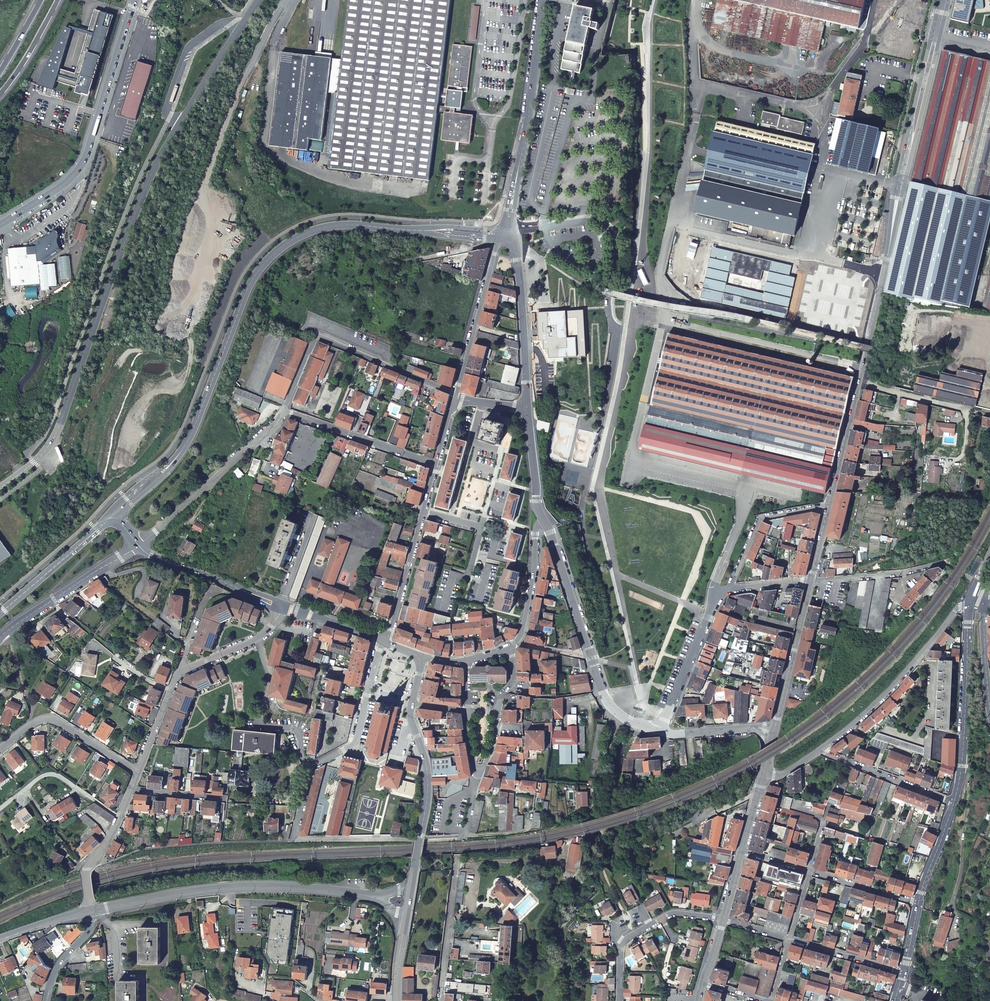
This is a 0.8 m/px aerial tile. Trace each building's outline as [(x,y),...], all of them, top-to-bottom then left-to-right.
[(271,151),(308,155),(309,143),(323,145),(328,98),(335,99),(329,157),(332,158),(330,173),(379,178),(429,184),(437,116),(444,116),(440,154),(446,154),(453,155),(453,158),(460,158),(460,156),(473,157),(477,120),(460,118),(461,108),(463,96),(466,96),(472,50),(452,48),(447,88),(445,110),(437,109),(440,87),(449,0),(349,0),(342,65),(332,64),(280,59),(271,151)] [(594,6),(595,1),(595,0),(586,0),(580,0),(583,2),(581,7),(577,6),(562,68),(580,73),(591,28),(600,30),(601,24),(593,22),(596,10),(593,10),(594,6)] [(712,27),(819,52),(826,22),(865,31),(866,27),(872,3),(866,1),(866,0),(718,0),(712,27)] [(950,19),(967,24),(971,9),(974,9),(974,0),(954,0),(950,19)] [(306,15),(305,30),(317,31),(317,34),(329,35),(332,8),(319,7),(319,16),(306,15)] [(95,79),(114,16),(103,12),(103,11),(97,9),(79,65),(82,66),(80,74),(77,73),(61,68),(73,29),(66,27),(54,66),(46,64),(39,85),(56,90),(58,81),(79,87),(78,92),(84,95),(85,93),(90,77),(95,79)] [(473,10),(469,43),(474,44),(477,11),(473,10)] [(942,50),(911,183),(925,186),(926,181),(943,185),(942,190),(947,192),(946,195),(957,198),(958,194),(988,68),(983,67),(981,61),(981,59),(974,58),(942,50)] [(958,194),(966,196),(989,202),(989,61),(981,59),(981,61),(983,67),(988,68),(958,194)] [(153,66),(139,61),(122,115),(136,120),(153,66)] [(846,84),(842,84),(841,89),(844,89),(841,103),(835,101),(832,114),(853,118),(863,76),(852,73),(848,72),(846,84)] [(90,77),(85,93),(90,95),(95,79),(90,77)] [(763,110),(760,123),(777,126),(777,128),(802,134),(805,122),(780,116),(780,114),(763,110)] [(837,151),(833,166),(876,176),(886,133),(880,132),(880,130),(837,120),(830,149),(837,151)] [(816,144),(719,121),(707,170),(804,193),(816,144)] [(804,193),(707,170),(704,181),(801,204),(804,193)] [(801,204),(704,181),(697,212),(753,226),(751,237),(757,238),(758,234),(764,235),(763,240),(767,241),(768,239),(772,240),(772,242),(787,245),(789,234),(794,236),(799,215),(801,204)] [(909,189),(884,294),(904,298),(904,300),(911,302),(938,190),(942,190),(943,185),(926,181),(925,186),(911,183),(909,189)] [(938,190),(911,302),(930,306),(931,304),(940,305),(966,196),(958,194),(957,198),(946,195),(947,192),(942,190),(938,190)] [(940,305),(969,309),(969,308),(978,273),(989,220),(989,202),(966,196),(940,305)] [(81,241),(84,231),(86,226),(82,225),(78,240),(81,241)] [(43,244),(39,246),(40,261),(44,261),(63,249),(60,241),(62,236),(59,230),(42,242),(43,244)] [(12,285),(31,284),(41,284),(40,263),(40,261),(39,246),(10,248),(12,285)] [(488,249),(470,252),(465,273),(450,269),(451,266),(444,265),(442,270),(479,280),(481,281),(490,248),(488,249)] [(40,263),(41,284),(42,290),(50,290),(50,287),(58,286),(57,264),(44,265),(44,262),(40,263)] [(502,284),(505,275),(494,272),(491,282),(494,283),(494,282),(502,284)] [(969,309),(989,312),(989,277),(982,310),(981,311),(969,308),(969,309)] [(516,299),(516,291),(491,285),(489,290),(516,299)] [(37,286),(26,286),(27,298),(38,297),(37,286)] [(516,304),(516,299),(489,290),(486,302),(498,305),(500,298),(516,304)] [(498,305),(486,302),(484,309),(496,312),(498,305)] [(587,355),(584,310),(580,310),(548,313),(539,313),(540,340),(545,340),(545,349),(550,349),(550,358),(572,356),(587,355)] [(498,317),(498,315),(484,311),(480,324),(493,328),(496,317),(498,317)] [(944,341),(944,339),(949,337),(948,333),(950,332),(951,331),(951,330),(949,323),(948,323),(941,324),(940,325),(941,328),(935,329),(936,334),(935,335),(934,335),(933,336),(933,337),(934,343),(935,344),(936,345),(937,345),(943,343),(944,342),(944,341)] [(519,349),(518,342),(478,331),(476,338),(493,342),(510,347),(517,349),(519,349)] [(661,368),(845,413),(853,377),(835,372),(685,335),(684,335),(670,332),(669,333),(661,368)] [(266,390),(285,398),(307,342),(295,338),(294,339),(290,337),(284,351),(289,353),(279,375),(274,373),(266,390)] [(300,386),(294,401),(306,406),(310,395),(316,397),(320,387),(316,385),(319,378),(323,380),(334,354),(328,352),(330,346),(319,342),(313,356),(311,355),(298,386),(300,386)] [(471,356),(484,359),(488,347),(475,344),(471,356)] [(460,357),(462,350),(451,347),(451,348),(448,347),(447,351),(450,352),(449,354),(460,357)] [(481,374),(484,359),(471,356),(466,374),(486,379),(489,380),(489,378),(486,377),(486,376),(481,374)] [(374,376),(378,366),(370,362),(366,373),(374,376)] [(409,365),(407,371),(414,373),(416,368),(409,365)] [(518,368),(510,366),(506,365),(504,371),(502,370),(501,376),(503,377),(501,384),(513,387),(518,368)] [(457,369),(444,366),(439,384),(452,388),(457,369)] [(382,376),(397,382),(400,375),(384,368),(382,376)] [(416,368),(414,373),(430,380),(432,375),(416,368)] [(838,441),(845,413),(661,368),(654,395),(838,441)] [(980,407),(989,409),(989,376),(959,368),(959,369),(956,369),(956,372),(953,371),(952,375),(942,373),(940,380),(918,375),(914,392),(933,396),(980,407)] [(486,379),(466,374),(461,392),(475,397),(480,381),(485,382),(486,379)] [(400,375),(397,382),(399,383),(397,387),(403,389),(405,385),(420,391),(421,388),(422,384),(400,375)] [(517,396),(519,389),(513,387),(501,384),(497,382),(489,380),(485,394),(486,394),(488,388),(517,396)] [(379,381),(373,397),(377,399),(383,383),(379,381)] [(262,398),(239,388),(234,400),(258,409),(262,398)] [(431,399),(435,400),(440,402),(447,404),(450,395),(438,390),(435,389),(435,391),(438,392),(436,397),(432,396),(431,399)] [(365,394),(355,390),(349,406),(359,410),(365,394)] [(864,390),(862,401),(869,403),(870,403),(873,392),(864,390)] [(836,449),(838,441),(654,395),(652,404),(754,429),(836,449)] [(862,401),(859,400),(854,419),(865,422),(869,403),(862,401)] [(447,404),(440,402),(439,406),(437,412),(445,415),(447,404)] [(754,429),(652,404),(648,424),(750,449),(754,429)] [(918,404),(917,414),(916,422),(926,423),(927,405),(918,404)] [(259,414),(240,407),(237,415),(241,417),(240,420),(253,425),(255,421),(256,417),(257,418),(259,414)] [(369,411),(367,411),(366,414),(358,433),(364,435),(369,425),(370,426),(374,416),(368,414),(369,411)] [(339,412),(337,419),(339,420),(336,425),(352,431),(356,419),(339,412)] [(433,412),(428,432),(439,436),(444,417),(434,413),(433,412)] [(917,414),(909,412),(907,420),(909,420),(908,426),(916,427),(916,422),(917,414)] [(271,462),(281,467),(283,461),(285,456),(286,456),(295,433),(294,433),(299,422),(289,418),(285,429),(284,428),(281,435),(278,433),(274,444),(277,446),(275,452),(271,462)] [(408,421),(401,419),(395,435),(401,438),(398,445),(405,448),(411,435),(407,434),(409,429),(406,428),(408,421)] [(482,432),(479,439),(498,444),(500,437),(502,438),(504,431),(502,431),(504,424),(485,419),(483,426),(481,425),(480,432),(482,432)] [(865,422),(854,419),(853,424),(875,430),(875,428),(881,429),(882,424),(873,424),(865,422)] [(954,424),(935,422),(933,434),(941,435),(942,431),(953,433),(954,424)] [(744,473),(750,449),(648,424),(642,448),(744,473)] [(831,470),(836,449),(754,429),(750,449),(831,470)] [(879,448),(884,449),(885,445),(872,444),(861,443),(864,433),(852,430),(848,444),(860,447),(871,448),(879,448)] [(439,436),(428,432),(424,446),(435,449),(439,436)] [(437,505),(449,508),(468,442),(455,438),(437,505)] [(345,452),(350,440),(346,439),(341,451),(345,452)] [(369,447),(350,440),(345,452),(343,457),(340,464),(343,465),(350,449),(366,455),(369,447)] [(857,463),(860,450),(847,447),(844,460),(857,463)] [(889,465),(892,465),(892,460),(882,459),(882,456),(881,456),(881,452),(879,452),(879,448),(871,448),(871,456),(870,456),(869,464),(870,464),(882,464),(889,465)] [(831,470),(750,449),(744,473),(826,494),(831,470)] [(433,459),(435,452),(432,451),(432,453),(426,451),(424,456),(433,459)] [(330,488),(340,464),(343,457),(332,453),(329,458),(319,483),(330,488)] [(500,478),(511,481),(518,456),(507,453),(500,478)] [(256,477),(261,462),(261,461),(254,458),(249,475),(256,477)] [(844,460),(841,473),(854,476),(857,463),(844,460)] [(930,460),(929,481),(940,482),(941,466),(938,466),(938,460),(930,460)] [(283,461),(281,467),(293,472),(294,469),(296,466),(283,461)] [(419,480),(426,483),(430,469),(423,466),(419,480)] [(238,467),(233,472),(240,479),(245,475),(238,467)] [(841,473),(837,493),(851,493),(854,479),(862,480),(862,476),(854,476),(841,473)] [(277,476),(275,480),(291,487),(294,479),(283,474),(281,478),(277,476)] [(397,488),(399,484),(387,479),(381,477),(379,482),(396,490),(397,488)] [(423,493),(426,483),(419,480),(417,486),(400,480),(400,481),(388,477),(387,479),(399,484),(423,493)] [(291,487),(275,480),(273,484),(278,486),(276,489),(288,494),(288,493),(291,494),(293,494),(295,488),(291,487)] [(986,489),(987,481),(978,480),(977,486),(976,487),(976,488),(978,489),(978,488),(986,489)] [(255,484),(253,490),(261,492),(263,486),(255,484)] [(420,505),(423,493),(399,484),(397,488),(406,492),(407,489),(411,491),(408,500),(420,505)] [(377,488),(374,494),(391,502),(394,496),(377,488)] [(519,496),(509,493),(502,517),(513,520),(519,496)] [(837,493),(826,537),(841,540),(852,493),(851,493),(837,493)] [(778,540),(776,547),(780,548),(786,524),(793,526),(798,527),(798,525),(808,526),(807,529),(816,531),(820,515),(810,512),(783,517),(781,526),(778,540)] [(326,517),(320,514),(289,597),(295,600),(326,517)] [(775,527),(781,526),(783,517),(774,519),(775,527)] [(436,522),(427,519),(424,530),(436,533),(438,525),(439,525),(440,523),(436,522)] [(757,531),(764,534),(771,519),(762,521),(757,531)] [(285,520),(268,564),(281,569),(298,525),(285,520)] [(202,532),(205,527),(197,522),(191,531),(194,533),(196,529),(202,532)] [(397,524),(395,523),(384,552),(391,553),(394,555),(406,558),(408,548),(395,544),(401,526),(397,524)] [(786,524),(780,548),(783,548),(785,549),(792,551),(795,551),(796,549),(793,548),(794,541),(792,540),(792,542),(789,541),(793,526),(786,524)] [(412,536),(414,527),(406,525),(404,533),(412,536)] [(799,550),(799,552),(811,555),(816,531),(807,529),(804,528),(799,550)] [(774,559),(774,556),(758,550),(764,534),(757,531),(749,549),(774,559)] [(522,535),(512,532),(505,557),(509,558),(516,560),(522,535)] [(437,541),(437,542),(438,542),(443,544),(447,545),(448,545),(450,537),(441,535),(439,541),(437,541)] [(12,555),(0,538),(0,563),(12,555)] [(333,587),(350,542),(339,538),(337,544),(334,543),(335,542),(325,538),(319,554),(329,558),(329,556),(332,557),(322,584),(311,580),(307,591),(317,595),(317,596),(340,604),(341,603),(357,609),(361,598),(333,587)] [(197,545),(187,539),(179,553),(186,556),(188,553),(192,555),(197,545)] [(420,542),(417,556),(424,558),(427,559),(431,545),(420,542)] [(545,547),(542,565),(549,567),(549,568),(555,569),(548,547),(545,547)] [(780,548),(776,547),(774,556),(774,559),(773,562),(782,563),(783,560),(781,559),(783,548),(780,548)] [(772,566),(773,562),(774,559),(749,549),(746,558),(752,560),(754,561),(756,555),(766,559),(764,565),(765,565),(772,568),(772,566)] [(792,551),(785,549),(783,556),(790,558),(792,551)] [(384,552),(379,565),(386,567),(391,553),(384,552)] [(811,555),(799,552),(796,560),(792,575),(793,577),(797,577),(798,576),(806,577),(811,555)] [(404,566),(406,558),(394,555),(393,559),(397,560),(396,564),(404,566)] [(417,586),(430,590),(438,562),(436,561),(431,560),(427,559),(424,558),(421,569),(420,568),(417,578),(419,578),(417,586)] [(515,563),(516,560),(509,558),(508,561),(506,568),(513,570),(515,563)] [(854,566),(854,559),(852,559),(835,560),(835,568),(854,566)] [(754,561),(752,560),(750,565),(755,567),(756,566),(762,568),(764,565),(754,561)] [(379,565),(375,576),(399,582),(402,571),(386,567),(379,565)] [(556,580),(559,581),(555,569),(549,568),(549,567),(542,565),(539,578),(556,580)] [(762,580),(769,579),(772,568),(765,565),(762,580)] [(769,579),(781,578),(783,568),(772,566),(772,568),(769,579)] [(906,608),(920,593),(921,594),(942,569),(939,566),(924,570),(925,572),(926,573),(898,606),(903,610),(906,608)] [(501,589),(516,593),(521,576),(519,576),(520,572),(513,570),(506,568),(501,589)] [(110,584),(105,576),(100,579),(105,587),(106,587),(110,584)] [(399,582),(375,576),(371,586),(379,588),(380,585),(397,590),(399,582)] [(874,630),(881,631),(892,577),(884,577),(874,630)] [(160,583),(149,578),(145,588),(146,589),(142,597),(152,601),(160,583)] [(539,578),(536,594),(545,595),(548,581),(551,582),(551,583),(555,584),(556,580),(539,578)] [(104,593),(109,590),(106,587),(105,587),(100,579),(89,586),(91,588),(81,595),(84,598),(83,599),(85,601),(89,604),(91,605),(97,598),(95,595),(95,594),(99,592),(101,594),(102,594),(103,595),(105,594),(104,593)] [(861,580),(855,606),(862,607),(858,626),(865,627),(874,579),(861,580)] [(814,586),(809,605),(821,607),(822,608),(827,584),(814,586)] [(91,588),(89,586),(80,591),(81,595),(91,588)] [(411,606),(425,610),(430,590),(417,586),(416,590),(414,589),(411,601),(412,602),(411,606)] [(516,593),(501,589),(495,609),(509,612),(510,608),(512,609),(516,593)] [(751,607),(797,619),(803,591),(796,589),(787,589),(787,595),(786,596),(786,601),(788,600),(787,605),(785,605),(783,609),(775,607),(775,605),(772,604),(775,594),(779,594),(779,590),(761,592),(758,599),(763,601),(763,603),(754,600),(751,607)] [(175,595),(172,595),(169,618),(182,620),(185,595),(184,594),(183,592),(181,591),(178,593),(178,596),(175,595)] [(734,601),(751,607),(754,600),(756,595),(753,594),(737,594),(734,601)] [(731,609),(734,601),(730,599),(731,595),(729,596),(727,598),(728,599),(726,605),(723,604),(718,612),(725,615),(728,608),(731,609)] [(191,651),(203,655),(206,648),(212,650),(222,623),(220,622),(221,621),(228,618),(229,619),(236,616),(235,619),(256,627),(263,608),(233,597),(207,608),(201,622),(204,623),(196,643),(194,643),(191,651)] [(553,605),(554,600),(536,597),(533,610),(553,613),(554,609),(541,607),(542,603),(553,605)] [(65,601),(59,606),(73,618),(81,608),(73,600),(66,607),(64,605),(66,603),(65,601)] [(389,619),(393,605),(381,602),(377,615),(389,619)] [(365,603),(362,610),(369,612),(372,605),(365,603)] [(411,606),(403,604),(399,619),(404,620),(412,622),(418,624),(431,627),(432,627),(436,612),(432,612),(425,610),(411,606)] [(809,605),(804,627),(814,629),(816,629),(821,607),(809,605)] [(841,611),(828,609),(827,610),(830,611),(830,612),(836,613),(833,623),(838,624),(838,623),(841,611)] [(555,614),(553,613),(533,610),(530,623),(535,624),(552,628),(555,614)] [(480,620),(479,618),(480,618),(479,616),(479,611),(466,612),(466,616),(458,618),(459,621),(464,620),(464,622),(472,621),(480,620)] [(844,612),(841,611),(838,623),(853,626),(856,614),(844,612)] [(450,624),(452,616),(439,613),(436,612),(432,627),(431,627),(431,632),(431,633),(437,632),(437,634),(450,632),(449,624),(450,624)] [(735,626),(738,620),(725,615),(718,612),(712,628),(722,633),(726,622),(735,626)] [(56,616),(46,624),(51,631),(50,632),(51,633),(52,632),(55,636),(65,628),(56,616)] [(480,625),(491,623),(490,617),(480,618),(479,618),(480,620),(480,625)] [(81,636),(85,632),(68,618),(65,622),(73,629),(69,632),(72,637),(76,634),(77,636),(80,635),(81,636)] [(169,627),(157,618),(152,623),(164,632),(165,633),(169,627)] [(404,620),(399,619),(394,640),(411,647),(415,634),(418,624),(412,622),(411,627),(413,628),(412,631),(402,628),(404,620)] [(472,631),(480,630),(480,625),(480,620),(472,621),(472,631)] [(743,628),(745,622),(738,620),(735,626),(731,636),(734,637),(738,639),(743,628)] [(462,632),(472,631),(472,621),(464,622),(461,622),(462,632)] [(151,627),(143,622),(133,638),(141,643),(151,627)] [(461,622),(450,624),(451,633),(462,632),(461,622)] [(792,640),(793,634),(745,622),(743,628),(750,630),(765,633),(791,640),(792,640)] [(483,641),(494,638),(494,636),(492,625),(496,627),(502,628),(502,626),(497,624),(491,623),(480,625),(480,630),(483,641)] [(431,632),(431,627),(418,624),(415,634),(411,647),(423,652),(426,642),(421,640),(424,633),(425,631),(431,632)] [(820,625),(819,630),(818,631),(835,634),(836,629),(820,625)] [(323,626),(319,638),(318,640),(325,642),(329,628),(323,626)] [(505,633),(507,640),(514,636),(518,629),(506,626),(505,633)] [(804,627),(801,640),(802,641),(811,642),(814,629),(804,627)] [(335,630),(329,628),(325,642),(329,642),(327,649),(330,650),(332,643),(335,630)] [(722,633),(712,628),(707,641),(717,645),(724,648),(727,641),(720,638),(722,633)] [(750,630),(743,628),(738,639),(747,641),(750,630)] [(571,646),(555,645),(555,648),(572,649),(580,647),(574,629),(568,631),(571,646)] [(349,634),(335,630),(332,643),(334,644),(335,638),(348,641),(349,634)] [(937,642),(943,647),(953,634),(947,630),(937,642)] [(38,648),(39,650),(49,643),(41,631),(32,638),(31,637),(30,637),(29,637),(28,638),(28,639),(28,640),(35,650),(38,648)] [(436,647),(436,655),(442,655),(443,641),(437,640),(437,634),(437,632),(431,633),(431,635),(429,646),(436,647)] [(525,642),(545,646),(547,637),(527,632),(526,634),(525,642)] [(426,642),(423,652),(429,654),(436,655),(436,647),(429,646),(431,635),(424,633),(421,640),(426,642)] [(788,652),(791,640),(765,633),(764,637),(778,640),(776,649),(788,652)] [(503,635),(494,638),(496,645),(505,640),(503,635)] [(304,658),(311,660),(313,653),(315,649),(316,644),(318,640),(319,638),(312,636),(310,642),(304,658)] [(354,649),(369,652),(372,643),(370,640),(358,636),(355,647),(353,647),(353,648),(354,649)] [(287,640),(276,637),(268,664),(270,664),(276,666),(269,694),(276,696),(275,697),(275,700),(276,703),(277,704),(278,706),(280,707),(282,708),(284,709),(284,708),(283,707),(285,698),(293,671),(292,670),(293,669),(280,665),(287,640)] [(746,652),(749,642),(747,641),(738,639),(734,637),(733,640),(729,651),(729,653),(737,655),(738,650),(746,652)] [(496,645),(494,638),(483,641),(484,648),(496,645)] [(464,641),(453,642),(455,656),(465,654),(464,641)] [(465,654),(476,651),(473,641),(464,641),(465,654)] [(717,645),(707,641),(699,660),(708,665),(717,645)] [(802,641),(794,674),(809,678),(816,650),(810,649),(811,642),(802,641)] [(332,643),(330,650),(330,651),(343,654),(345,646),(334,644),(332,643)] [(345,646),(343,654),(353,656),(367,660),(369,652),(354,649),(354,652),(352,651),(351,654),(348,654),(349,650),(351,651),(352,648),(345,646)] [(947,656),(946,661),(952,662),(959,663),(960,646),(953,646),(952,656),(947,656)] [(517,649),(518,670),(528,670),(534,673),(557,674),(556,659),(540,659),(540,670),(535,670),(535,671),(531,669),(530,656),(539,657),(540,655),(547,657),(547,655),(553,656),(554,653),(519,647),(517,649)] [(785,662),(788,652),(776,649),(774,648),(773,653),(772,652),(771,655),(773,655),(772,657),(770,657),(770,655),(769,655),(768,658),(785,662)] [(931,651),(926,656),(927,658),(940,659),(940,661),(946,661),(947,656),(942,655),(942,652),(931,651)] [(763,657),(746,652),(743,665),(754,668),(762,670),(763,665),(761,665),(763,660),(763,657)] [(313,653),(311,660),(319,662),(321,655),(313,653)] [(97,655),(86,654),(85,663),(83,663),(82,674),(92,676),(94,665),(95,665),(97,655)] [(321,655),(319,662),(326,664),(327,660),(324,659),(325,656),(321,655)] [(335,661),(334,666),(347,669),(348,669),(364,673),(367,660),(353,656),(350,667),(345,666),(345,664),(335,661)] [(782,674),(785,662),(768,658),(766,657),(763,657),(763,660),(771,662),(769,671),(778,674),(782,674)] [(584,661),(571,658),(571,665),(586,669),(584,661)] [(699,660),(694,673),(705,679),(710,666),(708,665),(699,660)] [(721,672),(721,674),(730,676),(734,663),(725,661),(721,672)] [(940,661),(938,661),(935,730),(949,734),(952,662),(946,661),(940,661)] [(294,662),(293,669),(292,670),(293,671),(313,676),(315,668),(300,664),(297,663),(294,662)] [(440,682),(445,665),(430,663),(426,679),(440,683),(440,682)] [(158,741),(157,744),(164,745),(167,745),(168,743),(170,738),(177,741),(193,699),(194,699),(198,689),(199,690),(200,688),(207,685),(207,686),(214,683),(215,684),(222,681),(221,679),(228,676),(223,664),(219,666),(219,668),(210,672),(208,668),(187,677),(184,684),(182,683),(179,693),(177,692),(158,741)] [(326,664),(324,672),(328,673),(330,666),(346,670),(347,669),(334,666),(326,664)] [(487,666),(474,667),(473,668),(472,670),(471,670),(471,679),(478,681),(489,681),(496,681),(501,681),(507,679),(508,670),(506,670),(506,668),(504,667),(492,667),(489,664),(487,666)] [(450,683),(453,666),(445,665),(440,682),(450,683)] [(462,667),(453,666),(450,683),(453,683),(462,684),(464,684),(464,670),(462,667)] [(164,684),(168,671),(160,667),(154,680),(164,684)] [(343,680),(342,681),(360,686),(364,673),(348,669),(348,671),(347,671),(346,674),(347,674),(345,680),(343,680)] [(528,670),(518,670),(519,679),(531,680),(557,680),(557,674),(534,673),(528,670)] [(761,684),(766,685),(775,687),(778,674),(769,671),(765,670),(761,684)] [(117,692),(122,683),(116,679),(117,678),(118,675),(111,671),(109,675),(110,676),(105,685),(117,692)] [(694,673),(688,686),(700,692),(705,679),(694,673)] [(125,683),(117,678),(116,679),(122,683),(117,692),(105,685),(110,676),(109,675),(101,688),(106,691),(108,689),(118,695),(125,683)] [(335,680),(323,676),(319,690),(322,690),(325,681),(329,682),(326,691),(339,695),(342,681),(335,680)] [(915,681),(909,676),(901,685),(891,697),(896,702),(915,681)] [(588,681),(569,677),(571,693),(591,691),(588,681)] [(450,683),(440,682),(440,683),(426,679),(423,694),(442,697),(452,697),(453,683),(450,683)] [(44,681),(38,691),(49,698),(55,688),(44,681)] [(462,693),(462,684),(453,683),(452,697),(459,698),(459,693),(462,693)] [(152,686),(149,684),(147,689),(150,690),(147,702),(156,706),(161,691),(152,687),(152,686)] [(710,684),(706,696),(702,705),(705,705),(709,705),(711,701),(714,692),(716,687),(710,684)] [(531,693),(544,693),(544,685),(531,685),(531,693)] [(766,685),(763,697),(776,700),(779,689),(775,687),(766,685)] [(739,687),(738,692),(757,696),(758,693),(753,691),(753,690),(739,687)] [(734,691),(726,689),(726,692),(726,701),(734,701),(734,691)] [(65,699),(58,708),(68,714),(79,697),(70,691),(66,697),(67,698),(66,699),(65,699)] [(738,692),(734,691),(734,701),(734,706),(734,724),(747,724),(748,698),(761,701),(757,719),(752,719),(752,723),(769,722),(771,720),(776,700),(763,697),(757,696),(738,692)] [(421,701),(441,703),(442,697),(423,694),(421,701)] [(525,708),(527,708),(527,707),(531,708),(532,697),(532,695),(519,694),(518,706),(525,707),(525,708)] [(319,709),(332,711),(335,699),(323,696),(319,709)] [(462,698),(459,698),(452,697),(442,697),(441,703),(462,706),(462,698)] [(562,718),(563,697),(553,698),(553,710),(553,718),(562,718)] [(888,715),(898,704),(896,702),(891,697),(881,707),(888,715)] [(304,712),(306,704),(285,698),(283,707),(284,708),(304,712)] [(137,713),(147,716),(150,708),(151,709),(153,705),(140,700),(139,705),(137,713)] [(356,704),(340,700),(340,703),(342,704),(340,713),(346,714),(345,716),(349,717),(350,715),(353,716),(356,704)] [(385,765),(387,758),(388,753),(390,753),(390,752),(389,752),(390,747),(391,747),(392,746),(390,746),(392,740),(393,740),(394,738),(392,738),(394,732),(395,732),(396,730),(394,730),(395,725),(397,726),(397,724),(396,724),(397,718),(398,718),(399,717),(397,716),(399,708),(401,709),(401,707),(400,707),(400,706),(399,705),(398,706),(393,705),(393,704),(391,704),(391,705),(384,703),(384,702),(383,701),(383,703),(378,701),(378,700),(377,700),(377,701),(375,701),(375,702),(376,703),(374,710),(373,710),(372,712),(374,712),(373,717),(371,717),(371,719),(372,719),(371,724),(370,724),(369,725),(370,726),(369,732),(368,731),(367,733),(368,734),(367,739),(366,739),(365,741),(367,741),(366,746),(364,745),(364,747),(365,747),(364,752),(362,759),(385,765)] [(10,702),(0,723),(9,727),(14,716),(18,717),(22,707),(10,702)] [(705,705),(702,705),(699,705),(680,705),(676,716),(688,716),(700,716),(700,718),(705,718),(705,705)] [(728,705),(714,706),(714,710),(714,718),(715,719),(723,718),(729,718),(728,705)] [(334,712),(332,711),(319,709),(315,707),(313,716),(322,718),(332,720),(334,713),(334,712)] [(877,722),(879,724),(888,715),(881,707),(880,707),(871,716),(877,722)] [(419,708),(418,716),(419,717),(429,720),(430,720),(433,719),(446,719),(448,719),(452,719),(453,717),(453,713),(449,712),(449,716),(444,717),(444,711),(419,708)] [(523,709),(509,708),(504,708),(503,721),(514,722),(522,722),(523,722),(523,709)] [(86,711),(79,721),(82,723),(82,724),(86,727),(87,726),(89,727),(95,717),(86,711)] [(462,714),(453,713),(453,717),(452,719),(452,724),(453,729),(463,728),(465,728),(462,714)] [(316,754),(322,718),(313,716),(312,724),(307,752),(316,754)] [(688,719),(688,716),(676,716),(674,721),(674,728),(684,727),(684,720),(688,719)] [(877,722),(871,716),(860,726),(866,733),(877,722)] [(418,719),(423,731),(430,731),(429,720),(419,717),(418,719)] [(578,728),(578,718),(567,717),(567,731),(560,731),(560,720),(553,719),(553,723),(553,727),(553,733),(552,744),(578,744),(578,728)] [(715,719),(714,718),(707,718),(707,726),(715,726),(715,722),(715,719)] [(106,722),(98,734),(106,740),(114,727),(112,726),(107,723),(106,722)] [(922,755),(922,758),(929,760),(932,729),(925,727),(923,748),(922,755)] [(463,728),(453,729),(451,729),(451,736),(464,735),(463,728)] [(262,731),(258,729),(252,729),(251,730),(233,729),(231,750),(244,751),(245,754),(255,750),(256,752),(274,754),(274,751),(268,739),(269,732),(262,731)] [(434,730),(430,731),(423,731),(425,739),(434,738),(434,730)] [(526,736),(522,735),(523,738),(523,744),(523,750),(523,758),(528,758),(528,753),(525,753),(525,745),(527,745),(527,749),(545,749),(545,731),(526,731),(526,736)] [(875,740),(922,755),(923,748),(877,733),(871,738),(875,740)] [(59,734),(53,744),(63,750),(69,741),(59,734)] [(855,744),(860,738),(856,736),(850,734),(831,748),(831,751),(836,753),(841,750),(849,744),(853,748),(855,744)] [(465,743),(464,735),(451,736),(449,737),(449,744),(465,743)] [(500,736),(498,743),(515,743),(515,750),(518,750),(519,743),(523,744),(523,738),(500,736)] [(625,758),(622,792),(632,792),(633,773),(631,773),(632,757),(650,756),(650,749),(662,748),(661,737),(641,739),(638,736),(627,758),(625,758)] [(44,737),(34,738),(33,751),(44,751),(44,737)] [(865,739),(860,738),(855,744),(853,748),(865,739)] [(128,739),(124,751),(132,754),(133,752),(134,753),(138,743),(128,739)] [(696,757),(703,756),(702,749),(702,739),(694,740),(696,757)] [(941,764),(948,767),(950,740),(943,739),(941,764)] [(680,752),(680,757),(681,765),(688,765),(686,740),(680,741),(680,752)] [(468,754),(467,743),(465,743),(449,744),(440,744),(440,747),(440,751),(457,750),(458,755),(468,754)] [(498,743),(497,751),(508,755),(508,750),(515,750),(515,743),(498,743)] [(680,757),(679,752),(678,745),(671,746),(671,757),(680,757)] [(77,746),(71,756),(82,763),(88,753),(77,746)] [(171,789),(178,790),(179,780),(186,780),(189,750),(189,748),(175,746),(172,777),(171,789)] [(865,750),(862,749),(859,748),(855,759),(861,762),(865,750)] [(865,750),(861,762),(872,766),(877,755),(865,750)] [(15,751),(7,757),(8,759),(6,760),(15,770),(24,762),(15,751)] [(497,751),(489,764),(509,765),(517,765),(517,763),(508,763),(508,755),(497,751)] [(911,759),(890,751),(886,763),(896,767),(901,769),(901,770),(906,772),(907,771),(908,768),(911,759)] [(470,763),(468,754),(458,755),(459,765),(470,763)] [(357,781),(362,759),(355,757),(345,755),(340,773),(356,777),(355,780),(357,781)] [(452,766),(451,756),(447,757),(431,758),(433,772),(433,774),(440,774),(441,778),(433,778),(432,784),(434,793),(438,792),(437,784),(446,783),(446,777),(461,777),(459,765),(452,766)] [(407,757),(404,768),(419,771),(420,762),(419,760),(407,757)] [(98,759),(90,772),(99,777),(107,765),(98,759)] [(635,773),(635,782),(645,781),(645,784),(652,784),(651,771),(653,771),(653,772),(659,772),(659,770),(661,770),(660,760),(644,761),(645,772),(635,773)] [(667,770),(674,768),(672,761),(671,761),(665,763),(667,770)] [(470,763),(459,765),(461,777),(471,775),(470,763)] [(488,765),(485,776),(500,777),(500,775),(499,773),(496,773),(497,769),(499,769),(508,770),(509,765),(489,764),(488,765)] [(951,776),(953,768),(948,767),(941,764),(938,772),(951,776)] [(301,836),(308,836),(325,765),(316,769),(301,836)] [(404,770),(385,765),(381,783),(399,788),(404,770)] [(505,778),(516,779),(517,765),(509,765),(508,770),(508,774),(506,774),(505,778)] [(803,791),(800,769),(787,778),(789,792),(803,791)] [(228,780),(228,784),(248,786),(249,772),(232,770),(229,770),(229,773),(228,780)] [(853,770),(851,775),(849,780),(849,781),(855,782),(859,772),(853,770)] [(916,775),(907,771),(906,772),(904,778),(913,782),(916,775)] [(917,771),(916,775),(913,782),(920,785),(924,773),(917,771)] [(191,791),(198,792),(200,779),(200,774),(193,773),(191,791)] [(924,773),(920,785),(930,789),(934,777),(924,773)] [(163,776),(157,775),(155,788),(161,788),(162,780),(163,780),(163,779),(162,779),(163,776)] [(217,775),(213,775),(213,781),(212,793),(222,794),(223,787),(218,787),(218,782),(216,782),(217,775)] [(861,787),(866,789),(871,777),(868,775),(864,785),(862,784),(861,787)] [(491,786),(500,787),(501,778),(500,777),(485,776),(480,789),(489,792),(491,786)] [(866,789),(862,801),(866,802),(875,778),(871,777),(866,789)] [(542,791),(542,795),(546,796),(548,781),(516,779),(505,778),(501,778),(500,787),(503,787),(515,788),(516,783),(522,784),(522,787),(537,789),(537,790),(542,791)] [(872,805),(875,805),(876,800),(883,781),(878,779),(871,799),(874,799),(872,805)] [(112,781),(101,796),(107,801),(112,804),(112,805),(115,801),(114,799),(118,793),(116,792),(120,786),(112,781)] [(345,812),(349,813),(352,801),(347,800),(351,784),(340,781),(328,835),(339,835),(345,812)] [(883,802),(889,784),(883,781),(876,800),(883,802)] [(778,782),(768,786),(767,788),(766,791),(779,794),(781,788),(778,782)] [(909,791),(898,787),(893,801),(901,804),(900,806),(904,807),(905,802),(909,791)] [(587,797),(588,797),(589,791),(578,790),(577,805),(587,805),(587,797)] [(510,832),(517,830),(518,815),(517,815),(518,807),(514,806),(514,798),(513,793),(503,792),(500,791),(499,795),(499,797),(508,797),(508,803),(507,820),(506,828),(506,831),(510,832)] [(917,794),(909,791),(905,802),(912,805),(917,794)] [(828,800),(840,804),(844,796),(834,793),(831,792),(828,800)] [(858,811),(860,804),(862,801),(849,797),(851,794),(845,792),(844,796),(840,804),(840,806),(842,807),(858,811)] [(136,793),(134,811),(154,813),(154,811),(155,805),(146,804),(147,794),(141,794),(136,793)] [(765,794),(761,808),(773,812),(775,812),(778,798),(765,794)] [(928,799),(917,794),(912,805),(919,808),(924,809),(928,799)] [(797,819),(818,825),(819,822),(814,816),(814,815),(790,808),(793,797),(785,795),(785,798),(781,811),(781,814),(786,815),(791,817),(797,819)] [(70,797),(66,800),(72,810),(78,806),(72,796),(70,797)] [(169,799),(168,812),(169,812),(170,809),(176,809),(176,803),(182,803),(182,797),(169,796),(169,799)] [(202,812),(209,812),(210,800),(203,799),(202,812)] [(940,803),(928,799),(924,809),(936,814),(940,803)] [(61,803),(67,813),(72,810),(66,800),(61,803)] [(164,801),(155,800),(155,805),(154,811),(158,812),(158,814),(163,815),(163,812),(164,801)] [(210,800),(209,812),(210,813),(210,814),(212,814),(212,820),(219,821),(219,815),(218,814),(218,809),(216,809),(217,800),(210,800)] [(826,805),(807,800),(807,804),(814,806),(814,807),(824,812),(826,805)] [(115,815),(94,801),(91,804),(88,805),(111,822),(115,815)] [(499,829),(506,828),(507,820),(508,803),(501,802),(500,819),(499,829)] [(61,803),(50,811),(49,811),(55,821),(67,813),(61,803)] [(748,803),(739,807),(741,811),(746,809),(748,803)] [(294,815),(297,804),(275,804),(275,810),(288,811),(287,813),(294,815)] [(867,813),(871,814),(874,808),(860,804),(858,811),(867,813)] [(478,832),(483,810),(482,810),(483,807),(476,806),(470,831),(478,832)] [(829,811),(840,814),(842,807),(840,806),(838,806),(837,808),(830,806),(829,811)] [(864,821),(867,813),(858,811),(842,807),(840,814),(864,821)] [(20,817),(28,811),(25,808),(17,813),(18,815),(19,816),(19,815),(20,817)] [(761,808),(758,819),(770,823),(773,812),(761,808)] [(924,809),(919,808),(917,814),(919,815),(915,824),(917,825),(918,825),(924,809)] [(18,818),(23,826),(25,824),(25,823),(32,818),(28,811),(20,817),(19,815),(19,816),(17,817),(18,818)] [(535,811),(533,826),(541,827),(542,811),(535,811)] [(838,823),(840,814),(829,811),(827,819),(838,823)] [(94,830),(99,825),(85,813),(81,817),(94,830)] [(727,817),(725,814),(717,818),(713,820),(708,845),(691,842),(690,847),(694,849),(693,856),(705,858),(704,862),(718,865),(729,867),(734,851),(723,849),(720,848),(718,847),(724,819),(727,817)] [(265,821),(264,829),(279,829),(279,817),(274,817),(274,815),(268,815),(268,817),(268,821),(265,821)] [(134,816),(127,816),(125,828),(127,829),(127,831),(136,832),(138,831),(138,826),(137,824),(133,823),(134,816)] [(17,829),(23,826),(18,818),(17,817),(16,818),(12,821),(17,829)] [(794,830),(797,819),(791,817),(788,828),(794,830)] [(744,821),(742,820),(735,819),(733,825),(730,824),(723,849),(734,851),(735,851),(744,821)] [(758,819),(754,834),(766,838),(770,823),(758,819)] [(815,836),(818,825),(797,819),(794,830),(799,832),(801,832),(804,833),(815,836)] [(683,841),(691,842),(708,845),(713,820),(705,823),(705,827),(703,826),(700,828),(700,831),(701,834),(703,834),(702,841),(685,838),(683,841)] [(395,822),(391,835),(400,835),(401,833),(403,833),(405,827),(402,826),(403,824),(395,822)] [(917,825),(917,827),(931,830),(937,831),(939,824),(931,822),(929,827),(918,825),(917,825)] [(285,823),(281,838),(288,838),(292,825),(285,823)] [(865,839),(867,832),(851,828),(851,829),(840,825),(839,829),(838,831),(847,834),(859,837),(865,839)] [(824,833),(845,839),(847,834),(838,831),(828,828),(826,827),(824,833)] [(791,839),(794,830),(788,828),(784,840),(778,839),(777,839),(775,838),(774,840),(789,845),(791,839)] [(799,832),(794,830),(791,839),(793,840),(793,842),(796,843),(799,832)] [(919,843),(930,848),(937,831),(931,830),(930,833),(925,831),(919,843)] [(766,838),(754,834),(749,849),(763,853),(766,841),(788,848),(789,845),(774,840),(773,840),(766,838)] [(845,839),(845,841),(857,844),(859,837),(847,834),(845,839)] [(98,840),(94,836),(80,849),(86,856),(100,843),(98,840)] [(107,851),(106,854),(109,856),(108,859),(111,860),(114,858),(118,849),(122,851),(125,845),(122,844),(124,839),(117,836),(109,851),(107,851)] [(561,842),(561,840),(556,841),(556,844),(546,845),(547,857),(556,857),(555,847),(556,847),(558,846),(560,845),(561,843),(561,842)] [(873,842),(867,862),(870,863),(874,864),(878,865),(883,845),(873,842)] [(583,846),(570,843),(565,868),(577,870),(583,846)] [(821,848),(820,852),(830,855),(831,851),(830,850),(831,846),(821,843),(820,846),(821,848)] [(767,855),(785,860),(787,853),(769,848),(767,855)] [(799,851),(788,848),(787,853),(785,860),(795,863),(799,851)] [(64,857),(54,850),(46,861),(56,868),(61,860),(64,857)] [(799,851),(795,863),(806,866),(809,854),(799,851)] [(816,860),(826,863),(827,859),(829,859),(830,855),(820,852),(818,856),(816,857),(816,860)] [(905,879),(907,880),(908,877),(912,878),(918,856),(912,854),(905,877),(905,879)] [(758,861),(747,858),(742,876),(753,879),(754,876),(758,861)] [(825,867),(826,863),(816,860),(815,861),(815,863),(816,864),(815,866),(815,869),(825,872),(826,868),(825,867)] [(838,861),(837,866),(836,868),(834,874),(847,878),(851,865),(838,861)] [(760,881),(770,883),(777,885),(778,886),(778,884),(799,891),(803,874),(798,873),(797,874),(791,872),(790,871),(780,868),(779,869),(774,867),(773,866),(766,864),(762,878),(760,877),(760,878),(760,881)] [(729,867),(718,865),(715,876),(725,879),(727,879),(731,867),(729,867)] [(857,867),(851,865),(847,878),(861,882),(864,870),(857,868),(857,867)] [(876,869),(876,872),(874,877),(889,882),(890,877),(891,873),(876,869)] [(457,885),(464,884),(465,870),(458,870),(457,885)] [(871,873),(864,870),(861,882),(872,885),(874,877),(876,872),(872,871),(871,873)] [(708,884),(723,886),(725,879),(715,876),(710,875),(708,884)] [(753,879),(742,876),(738,888),(749,891),(753,879)] [(890,877),(889,882),(887,889),(901,893),(904,882),(904,881),(891,877),(890,877)] [(517,888),(512,892),(502,882),(500,881),(499,882),(498,883),(497,885),(498,886),(493,891),(492,892),(493,894),(493,895),(495,895),(496,895),(497,895),(507,905),(511,901),(515,906),(525,896),(517,888)] [(770,883),(760,881),(757,893),(767,896),(770,883)] [(825,881),(823,885),(821,891),(827,893),(830,882),(825,881)] [(907,883),(904,882),(901,893),(913,897),(915,886),(907,883)] [(461,903),(464,884),(457,885),(455,902),(461,903)] [(848,899),(851,888),(844,886),(839,902),(847,904),(848,899)] [(669,892),(669,896),(672,901),(673,902),(673,904),(681,905),(681,904),(685,904),(686,895),(688,895),(688,889),(683,888),(683,893),(669,892)] [(738,888),(735,901),(746,904),(749,891),(738,888)] [(862,903),(865,893),(851,888),(848,899),(858,902),(862,903)] [(623,895),(629,905),(636,901),(636,900),(639,898),(634,890),(631,892),(630,891),(623,895)] [(787,902),(795,904),(798,894),(785,891),(783,900),(784,901),(787,902)] [(872,908),(873,905),(876,895),(865,893),(862,903),(862,905),(872,908)] [(695,895),(691,895),(690,904),(694,904),(694,906),(709,907),(710,896),(695,894),(695,895)] [(643,905),(648,913),(651,911),(652,912),(665,905),(659,895),(646,902),(646,903),(643,905)] [(876,895),(873,905),(881,907),(884,898),(876,895)] [(764,909),(770,911),(778,913),(779,908),(781,903),(783,904),(784,901),(783,900),(778,899),(777,899),(774,898),(767,896),(764,909)] [(802,906),(816,910),(820,897),(816,896),(815,903),(804,900),(802,906)] [(820,897),(816,910),(830,915),(834,901),(820,897)] [(881,907),(888,910),(891,900),(884,898),(881,907)] [(845,909),(855,911),(858,902),(848,899),(847,904),(845,909)] [(891,900),(888,910),(895,912),(897,902),(891,900)] [(616,913),(610,903),(607,904),(605,901),(599,905),(601,909),(600,909),(605,917),(608,916),(609,917),(616,913)] [(746,904),(735,901),(730,916),(731,918),(748,923),(751,913),(745,912),(747,904),(746,904)] [(792,917),(796,904),(795,904),(787,902),(785,910),(784,914),(792,917)] [(293,908),(273,906),(273,913),(273,919),(272,919),(271,926),(272,926),(271,938),(270,937),(269,945),(270,945),(269,953),(274,962),(287,964),(288,954),(287,953),(287,947),(289,947),(289,944),(288,943),(288,940),(289,940),(291,929),(289,929),(291,918),(292,918),(293,908)] [(812,923),(816,910),(802,906),(800,912),(811,915),(807,928),(810,929),(812,923)] [(764,913),(769,915),(770,911),(764,909),(756,907),(755,911),(759,912),(758,914),(763,915),(764,913)] [(857,923),(860,913),(855,911),(845,909),(843,918),(852,921),(855,922),(857,923)] [(830,915),(816,910),(812,923),(822,926),(817,943),(822,944),(823,939),(824,936),(825,935),(825,933),(826,931),(828,924),(830,915)] [(769,915),(765,927),(787,934),(792,917),(784,914),(778,913),(770,911),(769,915)] [(904,936),(906,927),(892,923),(894,916),(887,914),(885,924),(883,930),(888,932),(891,933),(904,936)] [(179,933),(191,931),(190,916),(178,917),(179,933)] [(944,943),(952,918),(948,916),(947,918),(941,916),(933,940),(935,940),(936,940),(935,942),(938,943),(938,941),(944,943)] [(208,942),(210,951),(219,950),(217,940),(214,941),(213,937),(212,926),(216,926),(214,918),(207,919),(208,927),(203,927),(205,942),(208,942)] [(869,919),(867,925),(874,927),(876,921),(869,919)] [(575,923),(568,929),(569,931),(576,924),(575,923)] [(862,943),(867,925),(861,924),(859,923),(857,932),(854,931),(850,945),(848,944),(846,951),(858,955),(862,943)] [(513,925),(502,924),(502,929),(501,941),(512,942),(513,925)] [(140,928),(140,964),(160,964),(160,927),(140,928)] [(610,944),(610,941),(603,940),(603,934),(605,935),(606,932),(603,932),(604,927),(592,927),(591,940),(592,940),(592,944),(596,944),(602,944),(606,944),(610,944)] [(691,939),(690,942),(699,945),(704,946),(705,943),(701,942),(703,934),(702,933),(703,929),(695,927),(694,931),(692,931),(690,938),(691,939)] [(70,936),(74,941),(83,932),(78,928),(70,936)] [(331,931),(324,930),(323,941),(329,942),(348,944),(349,933),(349,930),(344,929),(344,932),(331,931)] [(38,951),(39,952),(51,946),(50,943),(59,939),(56,932),(34,943),(34,944),(35,947),(38,951)] [(349,933),(348,944),(365,946),(366,940),(367,937),(357,936),(358,934),(349,933)] [(903,940),(904,936),(891,933),(889,941),(888,944),(894,946),(894,942),(896,938),(903,940)] [(827,946),(834,948),(837,937),(832,936),(830,935),(830,937),(827,946)] [(869,949),(867,957),(870,958),(874,946),(876,939),(870,938),(870,939),(869,943),(869,944),(870,945),(869,949)] [(647,944),(643,946),(648,954),(651,952),(652,953),(659,949),(653,939),(646,943),(647,944)] [(512,942),(501,941),(500,960),(500,961),(499,962),(510,963),(512,942)] [(103,959),(106,959),(106,954),(105,943),(100,943),(100,942),(88,944),(89,950),(96,949),(97,949),(99,949),(99,951),(100,955),(101,959),(103,959)] [(699,945),(690,942),(689,945),(688,945),(684,959),(695,962),(699,948),(698,948),(699,945)] [(868,945),(862,943),(858,955),(864,957),(868,945)] [(602,944),(596,944),(596,947),(595,948),(595,956),(606,956),(607,948),(606,948),(606,944),(602,944)] [(960,948),(960,944),(953,945),(946,945),(948,953),(960,948)] [(791,945),(788,957),(798,960),(801,950),(804,951),(805,949),(791,945)] [(648,954),(643,946),(640,948),(640,947),(633,951),(638,961),(645,957),(645,956),(648,954)] [(876,960),(883,962),(886,950),(880,948),(876,960)] [(809,980),(810,980),(812,974),(819,953),(805,949),(804,951),(801,961),(812,964),(808,977),(806,976),(804,979),(809,980)] [(886,950),(883,962),(897,967),(900,954),(886,950)] [(34,962),(39,954),(39,952),(38,951),(30,962),(40,967),(41,965),(34,962)] [(764,967),(776,970),(780,958),(757,951),(754,964),(764,967)] [(421,957),(419,968),(434,970),(436,955),(420,953),(419,957),(421,957)] [(830,956),(819,953),(812,974),(816,975),(817,970),(816,969),(817,965),(827,968),(830,956)] [(43,983),(52,967),(45,964),(39,954),(34,962),(41,965),(40,967),(34,979),(43,983)] [(244,971),(244,975),(257,975),(257,962),(252,961),(252,956),(249,956),(248,955),(236,954),(236,960),(235,960),(235,964),(236,964),(236,968),(244,971)] [(14,955),(0,961),(0,964),(4,973),(14,969),(14,966),(17,964),(14,955)] [(344,968),(350,968),(350,965),(356,966),(356,961),(351,960),(352,958),(342,957),(342,958),(333,956),(331,966),(341,967),(341,966),(344,967),(344,968)] [(734,958),(727,956),(725,966),(731,968),(734,958)] [(842,973),(846,961),(842,960),(841,963),(834,961),(835,959),(832,958),(832,957),(830,956),(827,968),(817,965),(816,969),(817,970),(816,975),(830,979),(833,971),(842,973)] [(298,957),(295,957),(293,975),(305,977),(307,964),(297,962),(298,957)] [(490,961),(478,960),(477,971),(489,972),(490,961)] [(828,986),(843,990),(847,977),(851,962),(846,961),(842,973),(833,971),(830,979),(828,986)] [(739,989),(756,994),(764,967),(754,964),(748,962),(744,976),(742,976),(739,989)] [(606,963),(597,963),(597,966),(595,966),(595,975),(607,975),(607,966),(606,966),(606,963)] [(851,974),(864,978),(868,967),(854,963),(852,968),(853,969),(851,974)] [(407,968),(404,967),(403,1000),(422,1000),(423,993),(414,993),(415,968),(407,968)] [(688,984),(692,970),(681,967),(677,981),(681,982),(679,989),(685,990),(687,984),(688,984)] [(730,971),(715,967),(711,981),(725,985),(730,971)] [(764,967),(756,994),(768,998),(776,970),(764,967)] [(864,978),(870,980),(873,969),(868,967),(864,978)] [(873,969),(870,980),(876,982),(880,971),(873,969)] [(880,971),(876,982),(880,983),(881,981),(881,979),(883,980),(893,983),(896,975),(880,971)] [(793,985),(796,976),(789,974),(787,983),(793,985)] [(810,980),(828,986),(830,979),(816,975),(812,974),(810,980)] [(631,998),(631,994),(639,994),(640,991),(641,978),(629,977),(629,990),(624,990),(624,998),(631,998)] [(75,994),(76,979),(65,978),(64,994),(75,994)] [(293,981),(273,978),(271,994),(286,996),(285,998),(291,999),(291,1000),(296,1000),(297,996),(292,995),(293,981)] [(804,979),(802,978),(798,993),(791,991),(788,1000),(802,1000),(809,980),(804,979)] [(827,991),(828,986),(810,980),(809,980),(802,1000),(807,1000),(809,997),(810,998),(812,990),(826,994),(827,991)] [(119,1000),(139,1000),(138,981),(118,982),(119,1000)] [(371,981),(371,992),(385,993),(386,983),(371,981)] [(318,983),(316,997),(331,999),(332,990),(328,990),(329,984),(318,983)] [(486,985),(458,983),(457,992),(473,993),(482,994),(483,991),(485,992),(486,985)] [(598,986),(598,989),(597,989),(597,1000),(608,1000),(609,990),(608,990),(608,986),(605,986),(598,986)] [(865,996),(861,995),(859,994),(847,991),(843,990),(828,986),(827,991),(859,1000),(865,1000),(866,996),(865,996)] [(779,988),(775,1000),(779,1000),(788,1000),(791,991),(779,988)] [(16,989),(7,992),(9,997),(17,993),(16,989)] [(346,1000),(366,1000),(367,992),(365,991),(347,989),(346,1000)] [(709,989),(706,1000),(722,1000),(721,1000),(723,993),(709,989)] [(190,1000),(203,1000),(207,996),(199,990),(195,995),(190,1000)] [(243,1000),(245,1000),(259,1000),(259,995),(243,994),(243,992),(232,991),(231,1000),(243,1000)] [(454,993),(446,993),(445,1000),(454,1000),(454,993)]
